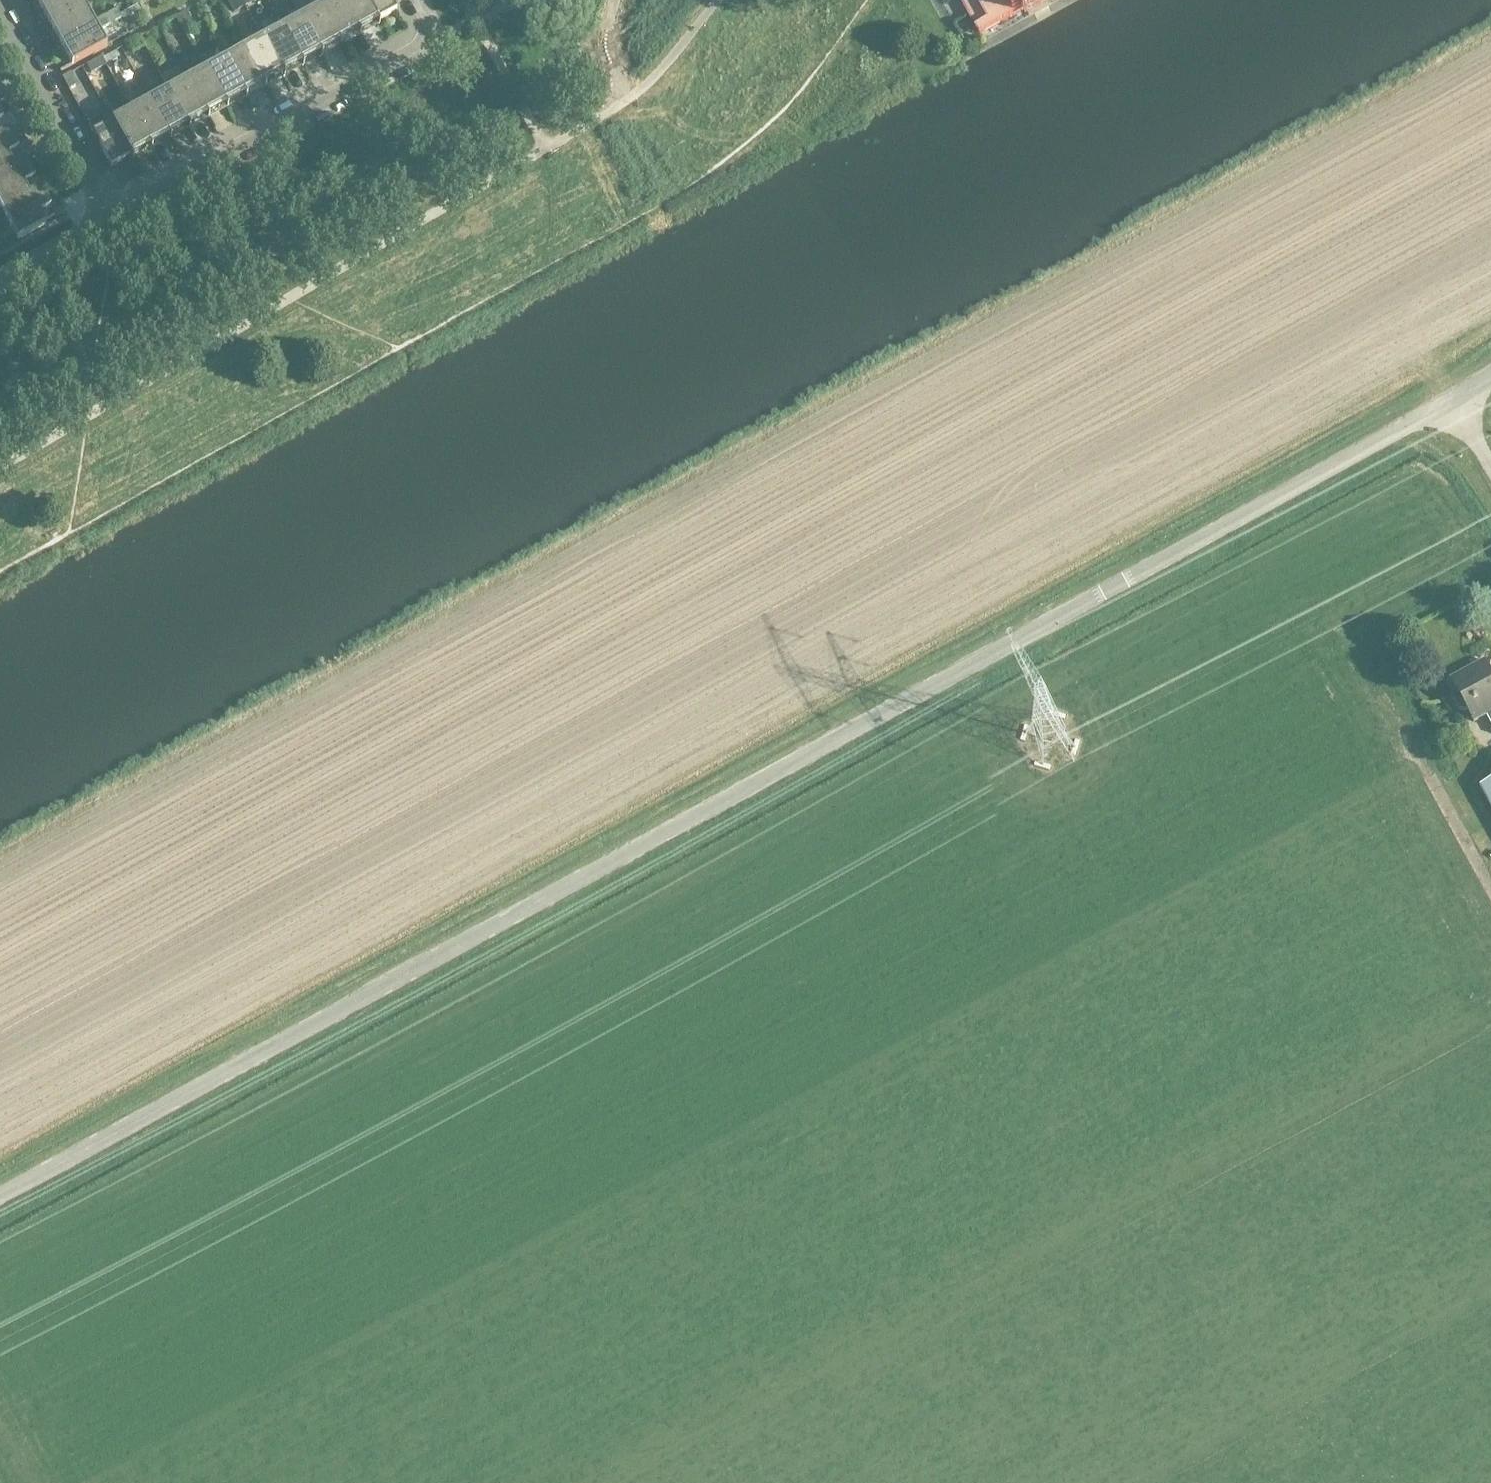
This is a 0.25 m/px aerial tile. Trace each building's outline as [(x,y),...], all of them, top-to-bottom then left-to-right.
[(36,10),(54,0),(31,0),(36,10)] [(36,10),(46,29),(86,7),(82,0),(54,0),(36,10)] [(234,13),(246,7),(242,0),(227,0),(234,13)] [(341,0),(334,0),(320,8),(341,45),(339,41),(357,31),(359,35),(360,35),(341,0)] [(360,35),(360,34),(358,31),(376,21),(378,25),(379,24),(365,0),(341,0),(360,35)] [(391,0),(365,0),(379,24),(377,21),(396,10),(391,0)] [(980,35),(1043,0),(961,0),(980,35)] [(94,22),(86,7),(46,29),(57,48),(96,26),(98,31),(110,24),(105,16),(94,22)] [(341,45),(320,8),(301,18),(322,55),(320,52),(338,42),(340,45),(341,45)] [(117,9),(105,16),(110,24),(122,18),(117,9)] [(186,10),(177,15),(184,28),(193,23),(186,10)] [(322,55),(301,18),(282,28),(303,66),(303,65),(301,62),(319,52),(321,56),(322,55)] [(96,26),(57,48),(67,66),(60,70),(60,71),(107,46),(98,31),(96,26)] [(303,66),(282,28),(263,39),(284,76),(282,72),(300,63),(302,66),(303,66)] [(130,51),(141,44),(137,37),(126,43),(130,51)] [(284,76),(263,39),(244,49),(265,86),(264,83),(281,73),(283,76),(284,76)] [(265,86),(244,49),(225,59),(246,97),(246,96),(245,93),(262,83),(264,87),(265,86)] [(118,56),(115,51),(103,57),(106,63),(118,56)] [(101,58),(87,66),(92,74),(106,67),(101,58)] [(246,97),(225,59),(207,70),(227,107),(228,107),(226,103),(244,94),(245,97),(246,97)] [(227,107),(207,70),(188,80),(208,117),(209,117),(207,114),(225,104),(226,107),(227,107)] [(77,84),(71,72),(62,77),(68,89),(77,84)] [(208,117),(188,80),(169,90),(189,128),(190,128),(188,124),(206,114),(208,118),(208,117)] [(189,128),(169,90),(150,101),(170,138),(171,138),(169,135),(187,125),(189,128)] [(170,138),(150,101),(131,111),(151,149),(152,148),(150,145),(168,135),(170,138)] [(131,111),(112,121),(132,159),(133,159),(131,155),(149,145),(151,149),(131,111)] [(108,114),(88,125),(111,166),(130,156),(132,159),(112,121),(108,114)] [(0,134),(0,172),(14,165),(13,164),(8,154),(19,148),(9,129),(0,134)] [(13,164),(14,165),(0,172),(0,208),(1,210),(30,194),(29,193),(24,183),(35,177),(25,158),(13,164)] [(40,187),(29,193),(30,194),(1,210),(17,239),(46,224),(40,212),(51,206),(40,187)] [(1489,677),(1490,676),(1490,672),(1485,662),(1486,662),(1485,660),(1451,679),(1451,681),(1452,681),(1457,691),(1455,692),(1453,699),(1459,709),(1466,711),(1468,710),(1474,720),(1473,720),(1474,721),(1486,715),(1490,716),(1490,680),(1489,677)]
